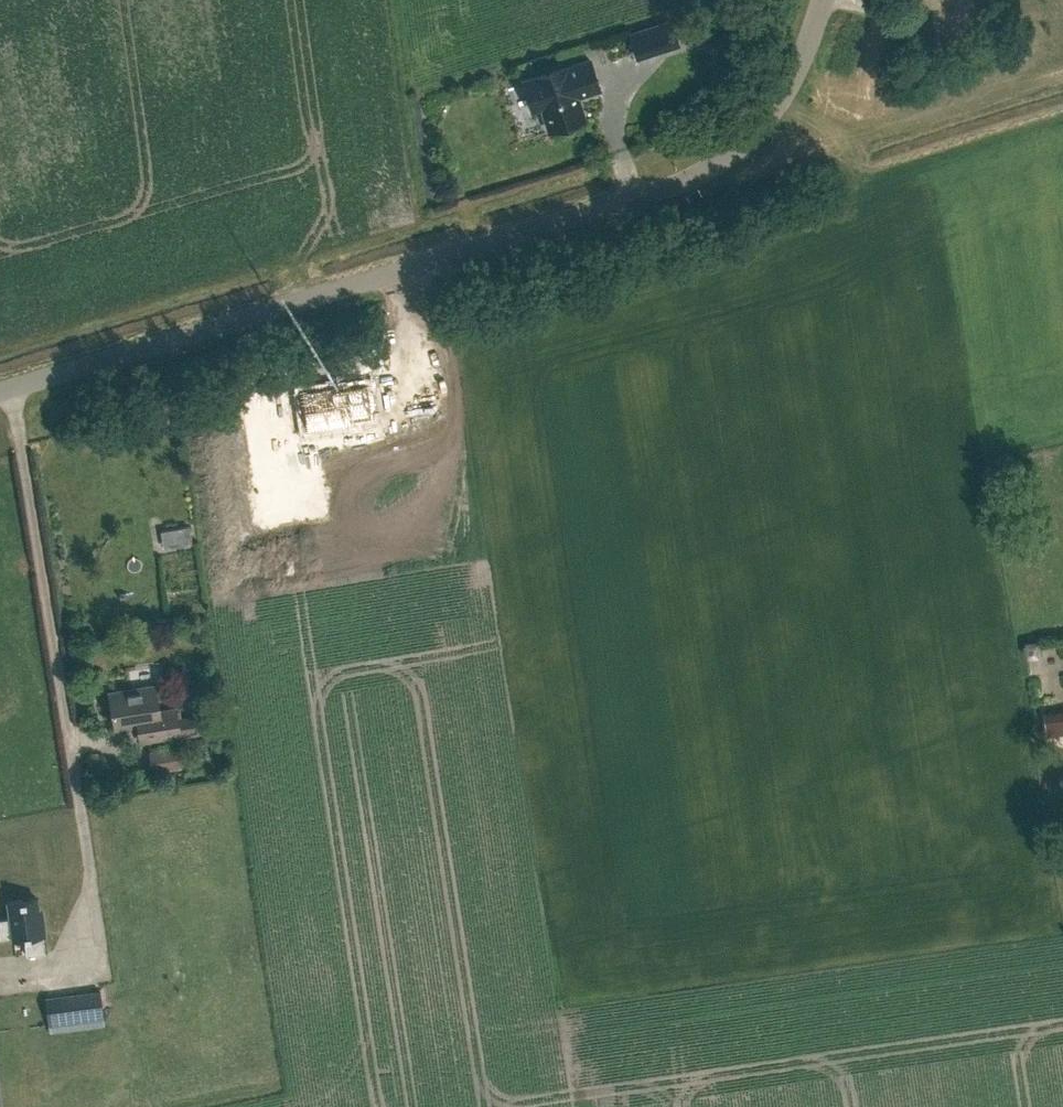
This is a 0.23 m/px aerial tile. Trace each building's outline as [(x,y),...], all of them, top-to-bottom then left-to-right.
[(662,48),(678,43),(671,20),(654,25),(662,48)] [(576,95),(599,88),(590,59),(523,80),(532,109),(543,106),(550,129),(583,119),(576,95)] [(333,384),(300,389),(306,429),(354,422),(353,419),(373,416),(372,409),(375,405),(373,392),(369,389),(368,382),(333,387),(333,384)] [(285,482),(245,488),(253,540),(293,534),(285,482)] [(154,709),(149,683),(105,690),(111,726),(133,722),(136,738),(175,732),(173,719),(171,707),(154,709)] [(189,716),(173,719),(175,732),(191,729),(189,716)] [(152,770),(181,765),(179,746),(149,750),(152,770)] [(45,952),(43,934),(45,933),(42,914),(39,914),(36,897),(8,901),(10,917),(0,918),(0,937),(13,935),(13,938),(25,936),(27,955),(45,952)] [(100,990),(45,997),(48,1024),(104,1017),(100,990)]
